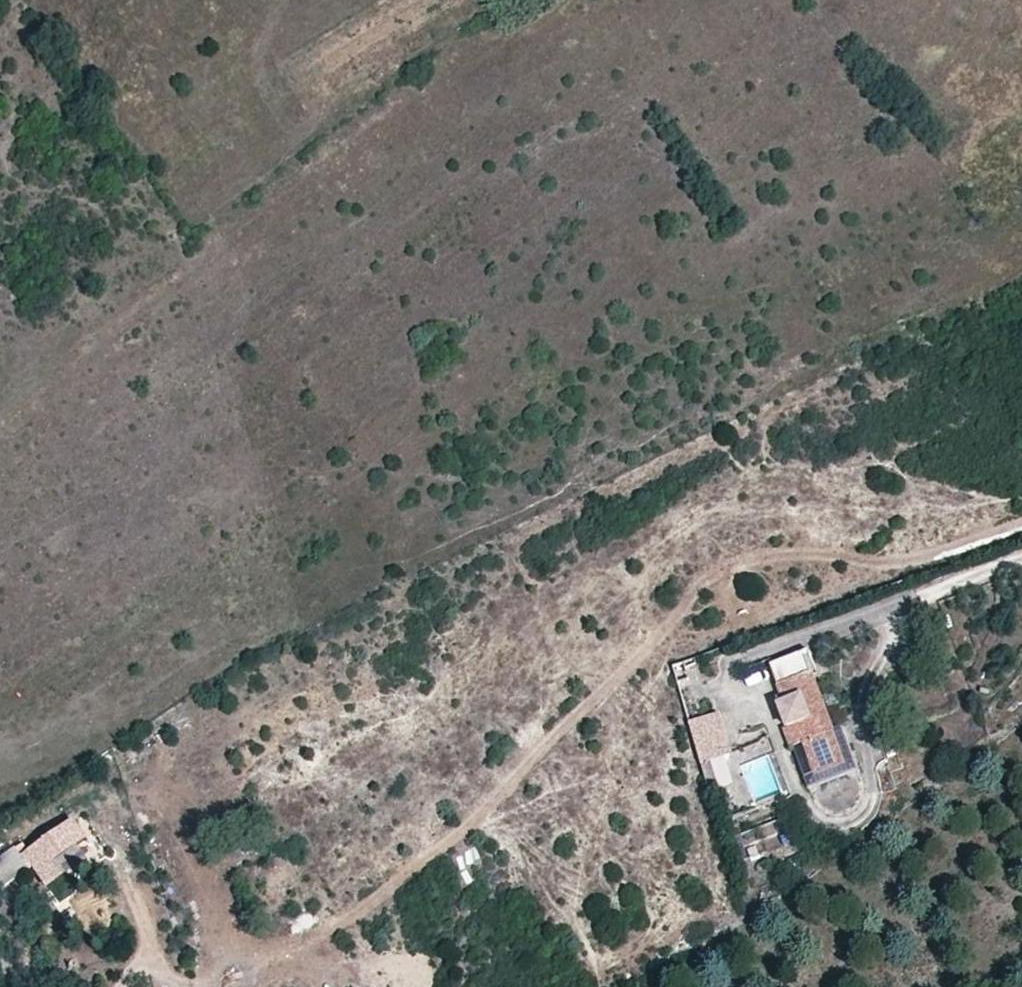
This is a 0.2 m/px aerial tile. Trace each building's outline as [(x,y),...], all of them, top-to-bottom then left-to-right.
[(859,770),(843,727),(834,730),(805,652),(771,665),(785,702),(780,704),(809,790),(859,770)] [(730,756),(718,714),(690,722),(710,791),(716,789),(719,783),(712,761),(730,756)] [(54,862),(82,842),(75,832),(79,829),(75,824),(27,856),(48,886),(63,876),(54,862)] [(747,864),(770,853),(758,827),(734,837),(747,864)] [(86,839),(79,829),(75,832),(82,842),(86,839)] [(30,870),(16,849),(0,860),(0,890),(30,870)]
